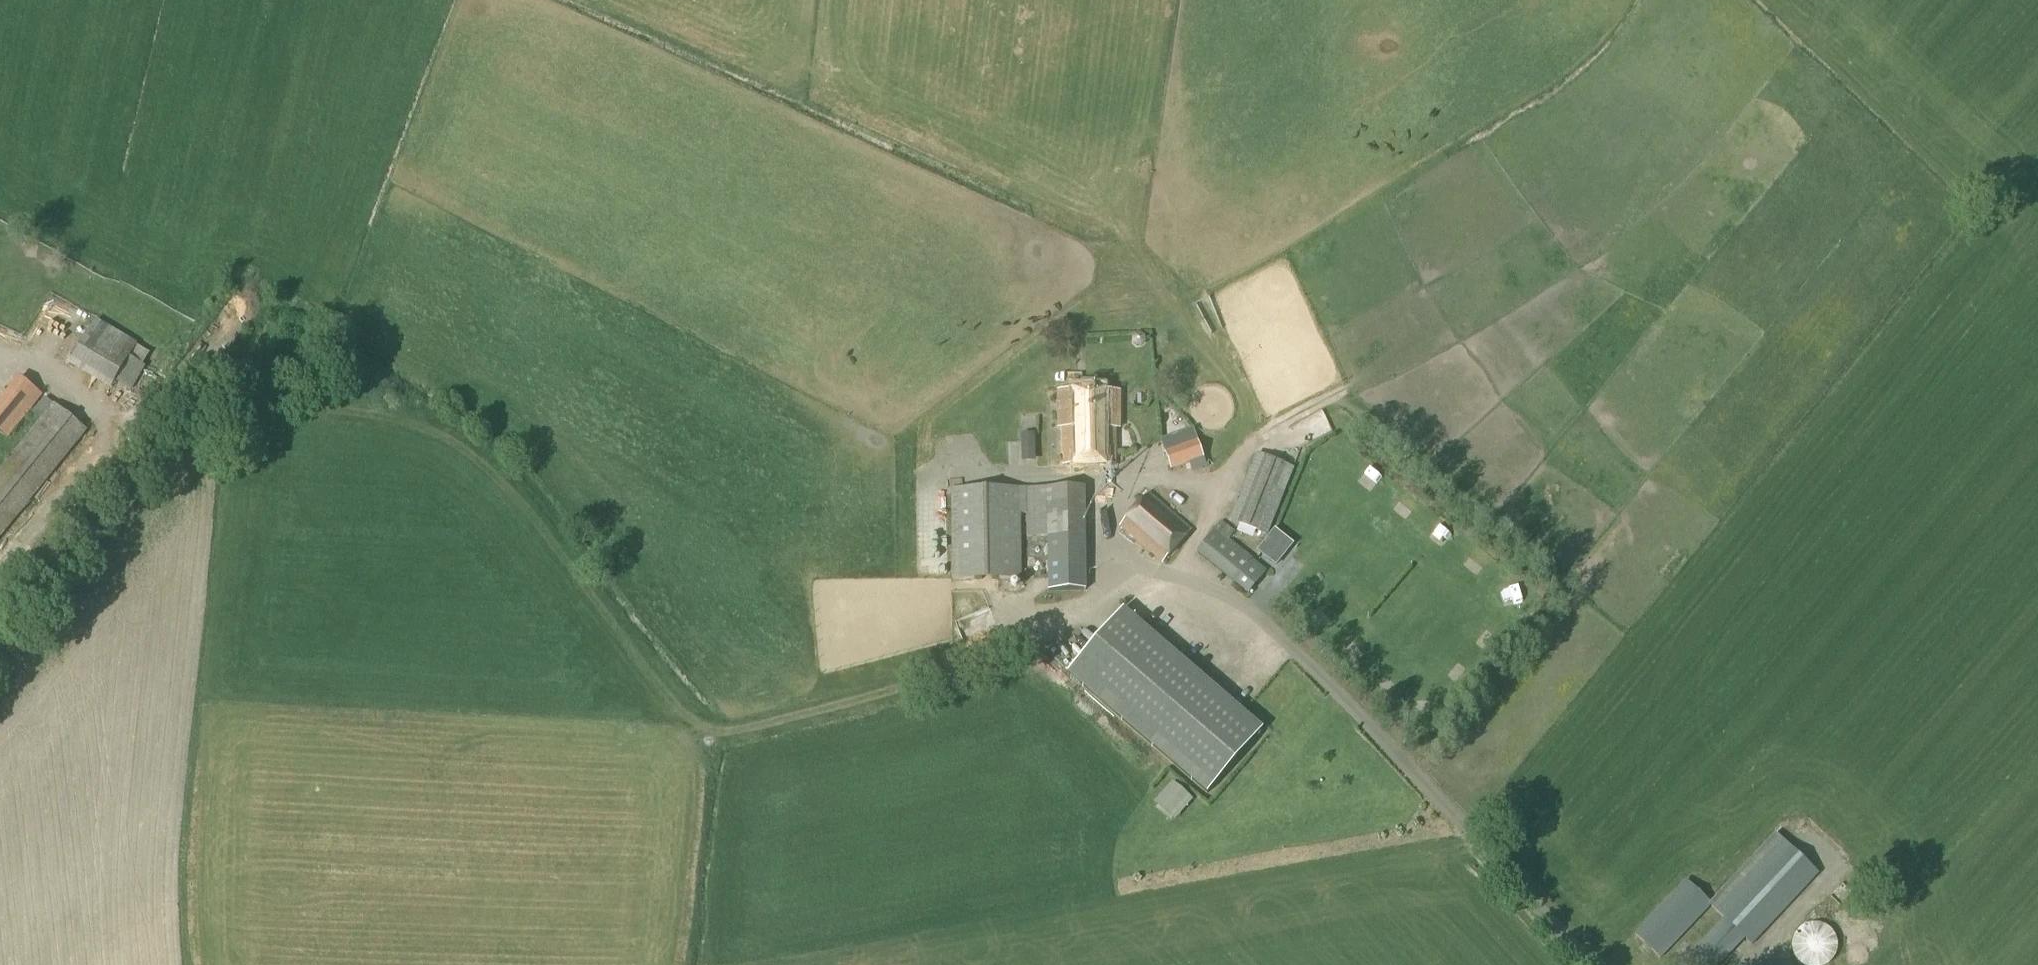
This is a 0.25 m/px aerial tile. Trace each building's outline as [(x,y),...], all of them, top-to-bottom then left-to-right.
[(74,354),(113,391),(146,357),(106,319),(74,354)] [(42,395),(19,377),(0,400),(0,433),(7,439),(42,395)] [(1118,417),(1118,392),(1059,392),(1059,407),(1063,407),(1063,465),(1116,465),(1116,417),(1118,417)] [(85,431),(54,406),(0,472),(0,536),(85,431)] [(1303,428),(1312,442),(1334,427),(1325,413),(1303,428)] [(1207,468),(1193,430),(1160,441),(1170,471),(1189,465),(1192,473),(1207,468)] [(1021,434),(1022,458),(1035,458),(1034,434),(1021,434)] [(1267,536),(1293,469),(1256,454),(1230,521),(1267,536)] [(1373,465),(1366,475),(1384,488),(1391,478),(1373,465)] [(1167,485),(1161,496),(1175,503),(1181,492),(1167,485)] [(1084,488),(951,490),(953,581),(1021,580),(1020,515),(1025,515),(1026,538),(1047,538),(1047,508),(1085,508),(1084,488)] [(1161,562),(1190,529),(1148,494),(1120,527),(1161,562)] [(1249,593),(1266,570),(1228,541),(1236,532),(1221,521),(1197,554),(1249,593)] [(1274,529),(1256,552),(1272,564),(1290,542),(1274,529)] [(1207,794),(1262,730),(1122,610),(1067,674),(1207,794)] [(1354,648),(1346,654),(1358,670),(1366,664),(1354,648)] [(1817,874),(1775,835),(1710,904),(1685,880),(1634,935),(1660,960),(1710,906),(1724,919),(1681,964),(1719,964),(1744,938),(1751,945),(1817,874)]
